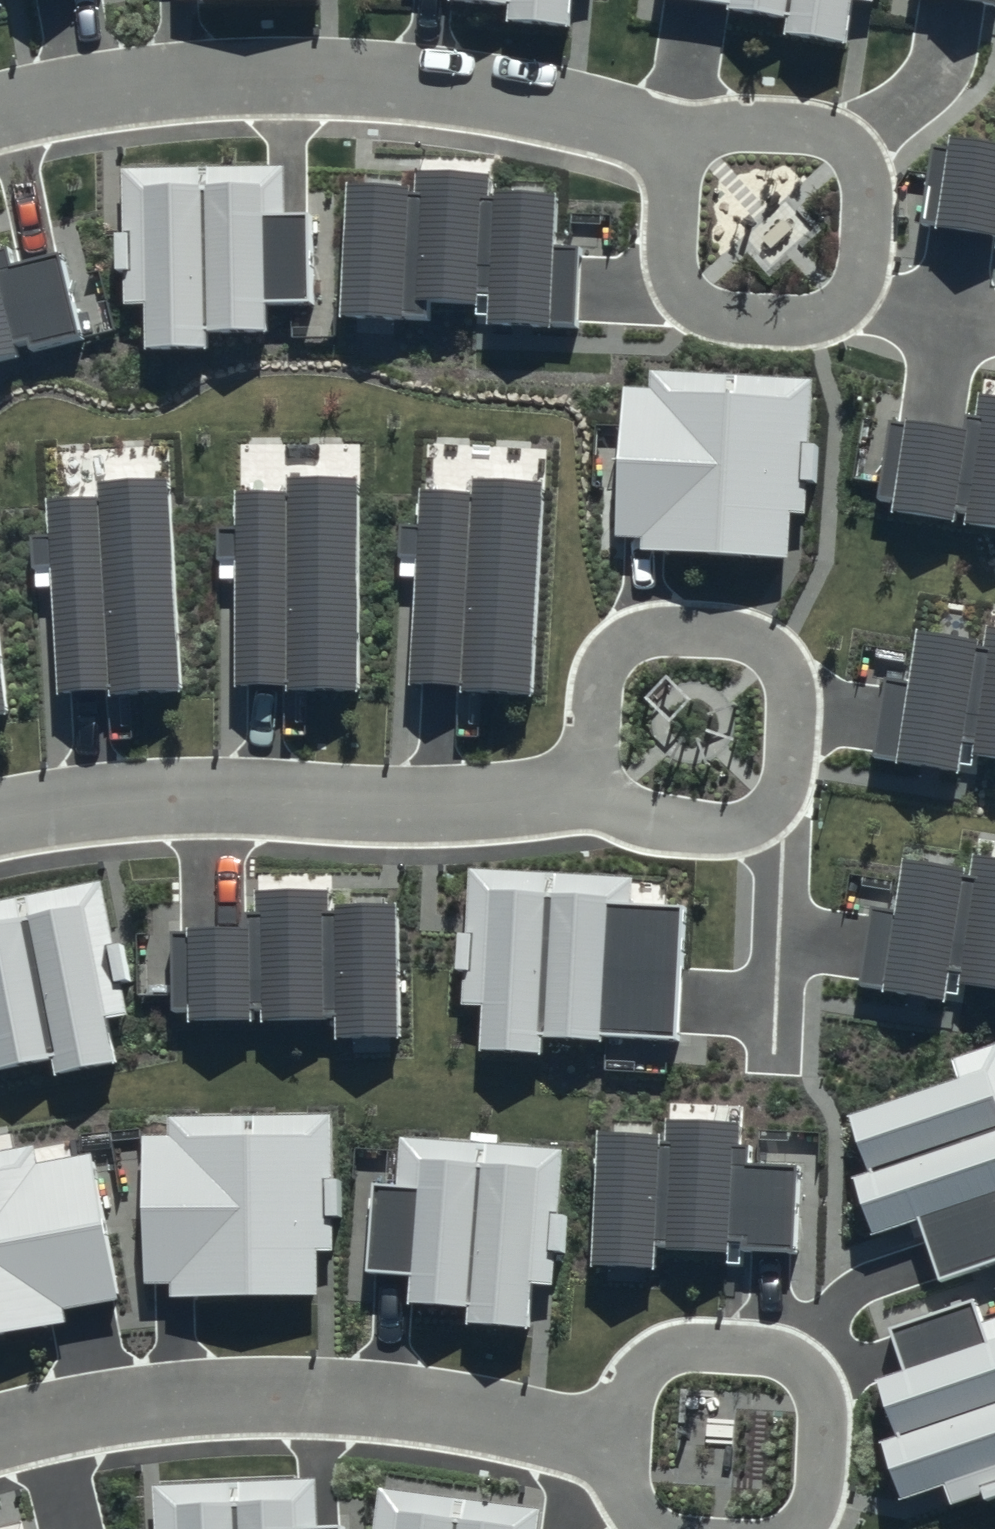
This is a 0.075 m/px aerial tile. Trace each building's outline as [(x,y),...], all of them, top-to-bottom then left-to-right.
[(509,1),(508,18),(567,23),(568,0),(493,0),(509,1)] [(729,7),(786,15),(783,36),(846,44),(852,0),(730,0),(729,7)] [(947,133),(945,145),(930,143),(918,224),(994,235),(994,141),(947,133)] [(282,166),(121,168),(122,303),(143,303),(143,349),(207,348),(206,330),(264,329),(263,301),(309,301),(308,213),(283,214),(282,166)] [(407,184),(343,181),(337,313),(427,318),(428,297),(479,300),(478,321),(578,326),(582,245),(554,244),(556,194),(488,191),(489,173),(407,169),(407,184)] [(16,356),(14,349),(78,334),(59,251),(12,262),(8,243),(0,245),(0,359),(16,356)] [(812,379),(648,370),(647,388),(621,386),(613,537),(639,538),(638,549),(787,557),(789,513),(804,514),(812,379)] [(980,396),(977,417),(965,416),(964,427),(885,417),(875,500),(889,502),(887,515),(994,529),(994,398),(980,396)] [(181,691),(168,472),(92,477),(93,493),(42,496),(44,536),(31,537),(33,565),(47,565),(55,692),(106,688),(106,695),(181,691)] [(534,697),(544,479),(469,476),(468,492),(418,489),(416,529),(400,528),(399,555),(415,556),(409,684),(460,687),(460,694),(534,697)] [(358,696),(361,478),(286,477),(286,493),(236,492),(235,531),(219,531),(219,558),(235,559),(233,687),(284,688),(283,695),(358,696)] [(915,630),(908,682),(881,678),(870,758),(975,773),(978,756),(994,759),(994,627),(986,626),(984,640),(915,630)] [(0,643),(0,716),(9,715),(0,643)] [(905,857),(897,909),(871,905),(860,984),(965,1000),(967,983),(994,987),(994,855),(976,853),(974,867),(905,857)] [(633,877),(467,867),(458,1005),(478,1006),(475,1052),(541,1057),(542,1037),(600,1041),(600,1033),(673,1037),(681,909),(631,906),(633,877)] [(102,877),(0,897),(0,1066),(52,1056),(55,1071),(116,1059),(108,1020),(129,1015),(102,877)] [(400,1037),(396,902),(330,905),(329,887),(257,889),(258,926),(169,929),(171,1006),(189,1006),(190,1020),(335,1016),(336,1039),(400,1037)] [(847,1114),(867,1173),(851,1178),(870,1235),(917,1219),(938,1281),(994,1262),(994,1044),(950,1059),(956,1078),(847,1114)] [(333,1114),(167,1114),(167,1135),(142,1135),(143,1283),(168,1283),(168,1295),(316,1295),(316,1252),(333,1252),(333,1114)] [(666,1137),(597,1134),(590,1267),(654,1270),(655,1246),(796,1252),(800,1166),(750,1164),(751,1141),(737,1140),(737,1122),(666,1119),(666,1137)] [(563,1148),(399,1136),(395,1183),(371,1181),(364,1270),(410,1273),(408,1301),(466,1306),(465,1321),(528,1326),(532,1283),(553,1285),(563,1148)] [(91,1151),(37,1160),(33,1142),(0,1148),(0,1332),(63,1321),(61,1308),(118,1298),(91,1151)] [(982,1325),(973,1299),(888,1329),(903,1370),(875,1379),(894,1434),(878,1439),(900,1500),(944,1484),(951,1504),(994,1489),(994,1320),(982,1325)] [(152,1486),(153,1528),(340,1528),(340,1525),(317,1526),(315,1479),(152,1486)] [(378,1489),(373,1528),(536,1528),(539,1510),(378,1489)]
